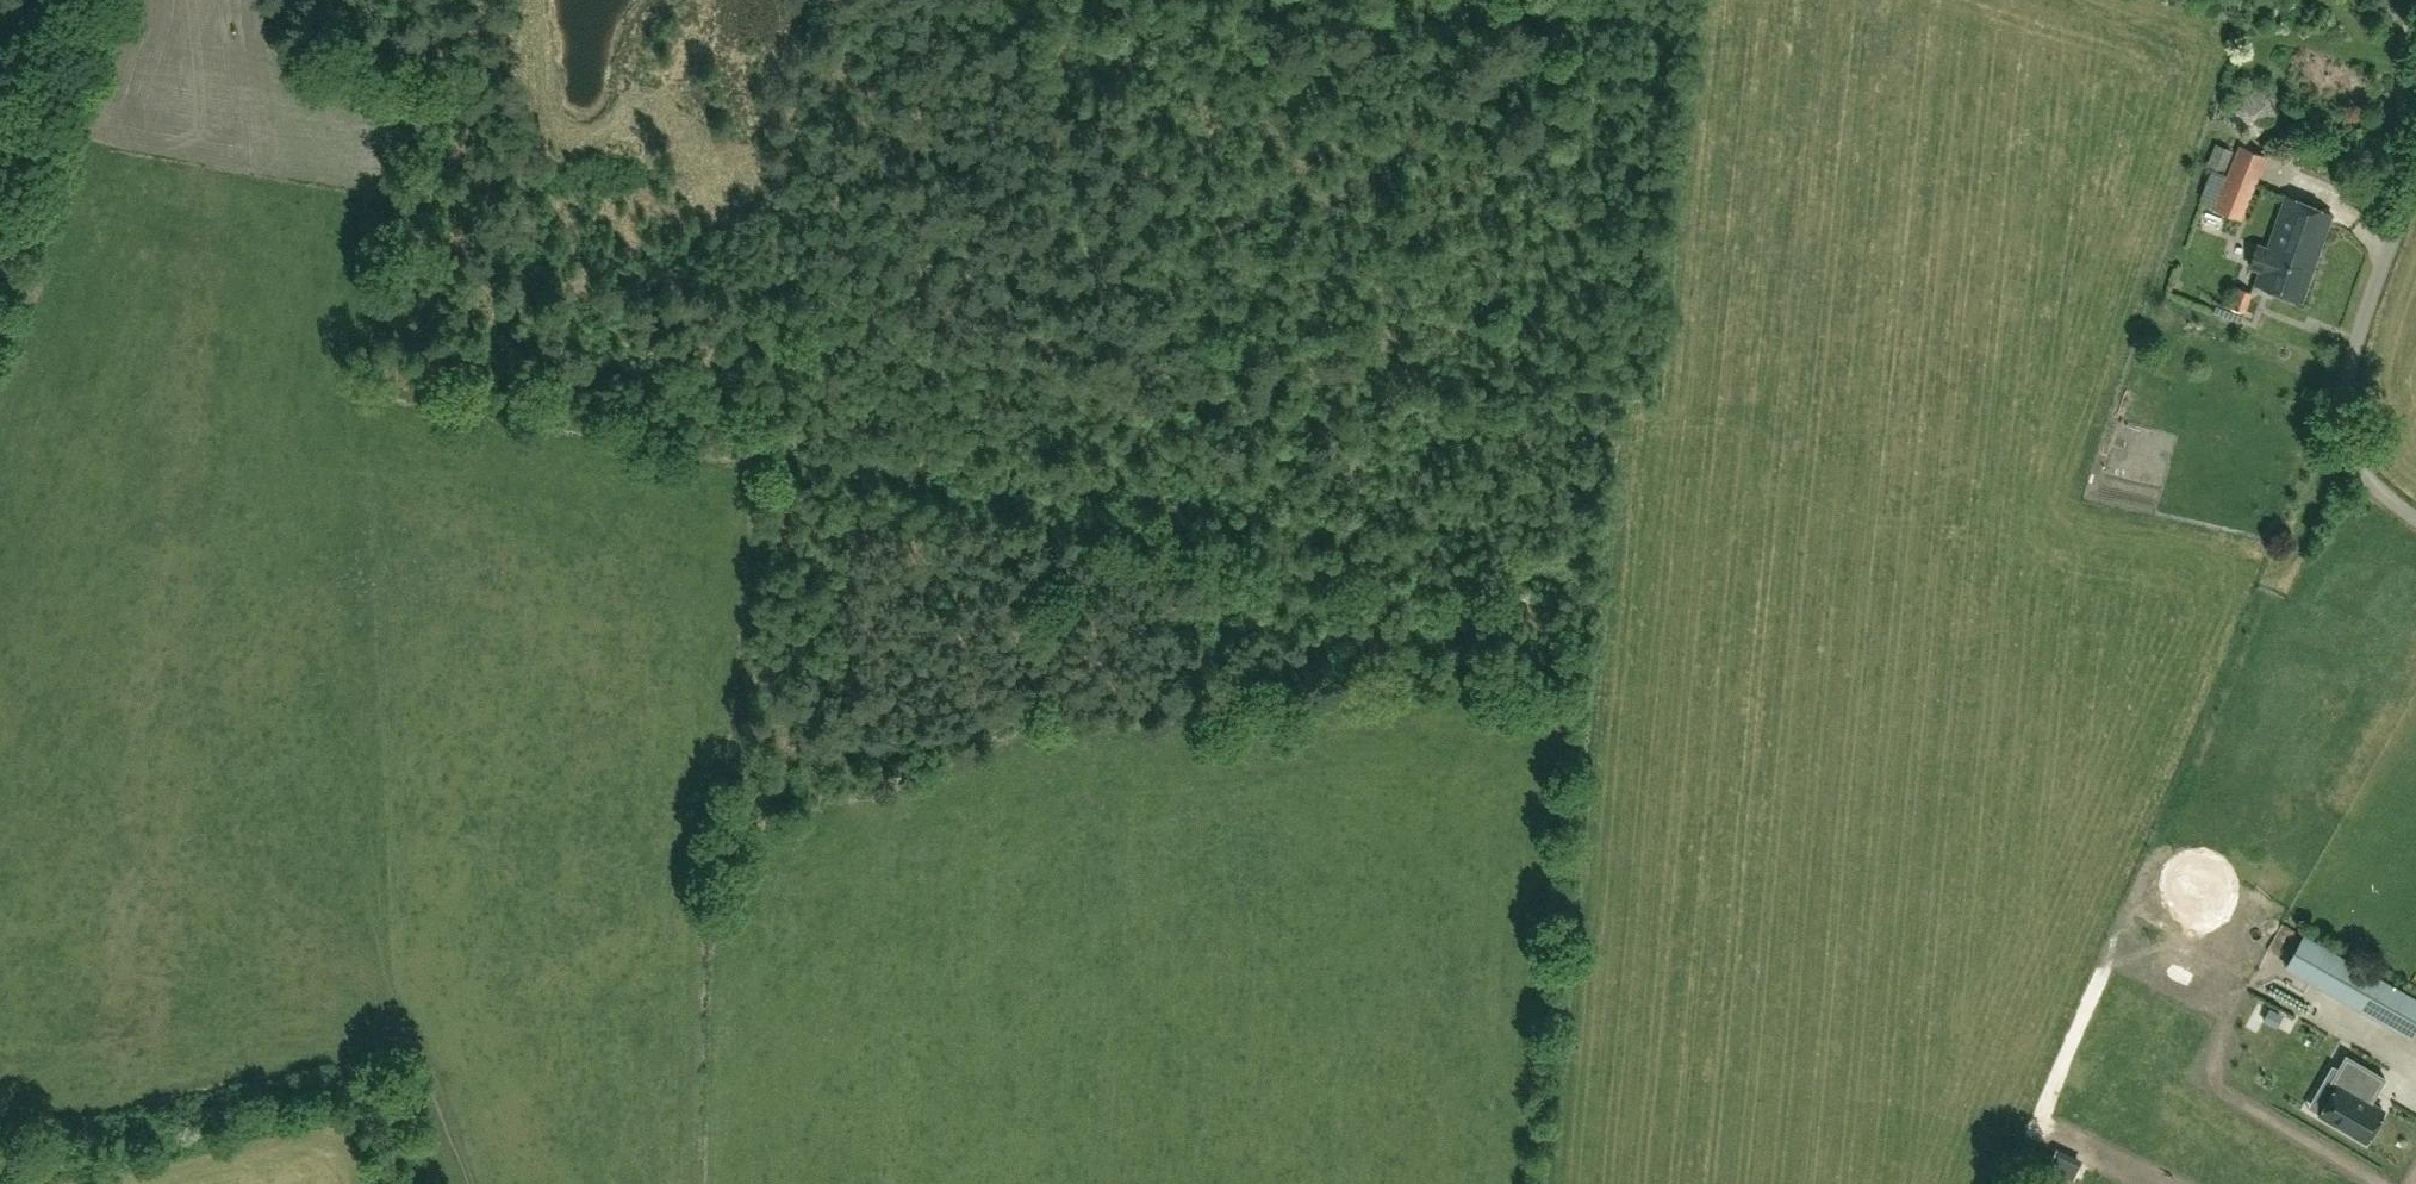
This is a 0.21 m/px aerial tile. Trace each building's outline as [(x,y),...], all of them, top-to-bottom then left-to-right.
[(2250,86),(2232,101),(2235,124),(2256,134),(2275,120),(2273,97),(2250,86)] [(2239,145),(2215,205),(2243,217),(2267,156),(2239,145)] [(2259,247),(2251,268),(2260,271),(2255,285),(2302,301),(2332,213),(2285,197),(2267,250),(2259,247)] [(2236,287),(2230,306),(2247,311),(2253,293),(2236,287)] [(2327,989),(2410,1037),(2415,1027),(2415,1000),(2344,959),(2327,989)] [(2346,1055),(2338,1068),(2330,1081),(2337,1085),(2320,1114),(2365,1140),(2383,1109),(2368,1101),(2373,1092),(2376,1093),(2385,1077),(2346,1055)]
